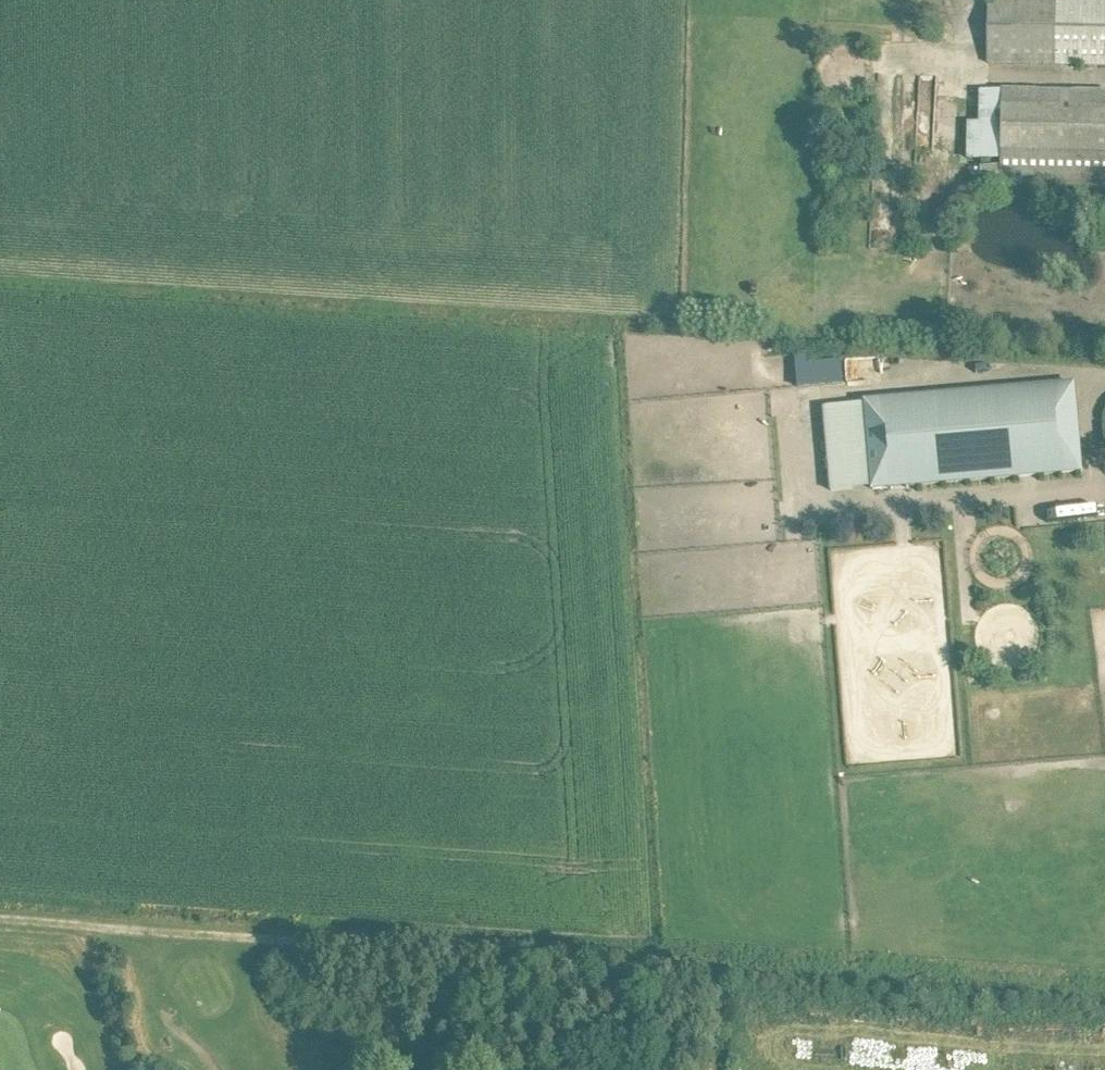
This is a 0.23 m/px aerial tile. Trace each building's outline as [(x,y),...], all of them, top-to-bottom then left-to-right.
[(988,63),(1104,65),(1104,0),(989,0),(988,63)] [(1095,93),(1094,113),(1003,112),(1002,159),(1002,185),(1009,185),(1023,186),(1104,187),(1104,94),(1095,93)] [(1008,199),(1008,201),(1022,201),(1023,201),(1023,196),(1023,186),(1009,185),(1009,192),(1008,199)] [(921,324),(920,337),(935,338),(935,325),(921,324)] [(842,383),(842,359),(812,360),(812,355),(794,355),(795,384),(842,383)] [(1076,381),(864,399),(872,490),(1084,471),(1076,381)]
